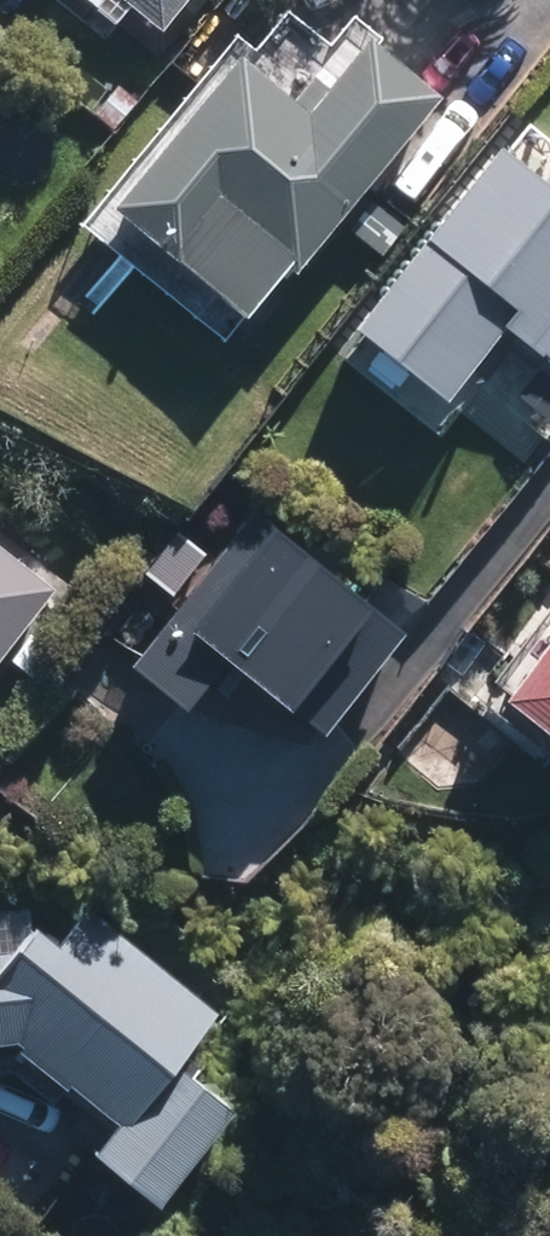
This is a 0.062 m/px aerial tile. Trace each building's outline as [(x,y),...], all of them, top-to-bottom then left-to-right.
[(104,14),(115,0),(87,0),(104,14)] [(143,21),(161,0),(117,0),(143,21)] [(223,61),(101,201),(222,305),(407,92),(351,43),(288,116),(223,61)] [(486,155),(352,327),(431,388),(489,313),(549,360),(549,203),(486,155)] [(358,604),(270,531),(185,631),(274,705),(358,604)] [(0,554),(0,636),(40,587),(0,554)] [(501,698),(549,739),(549,638),(501,698)] [(2,1035),(91,1111),(185,1002),(77,910),(42,950),(16,928),(0,947),(0,1035),(2,1035)] [(148,1056),(73,1143),(130,1192),(204,1105),(148,1056)]
